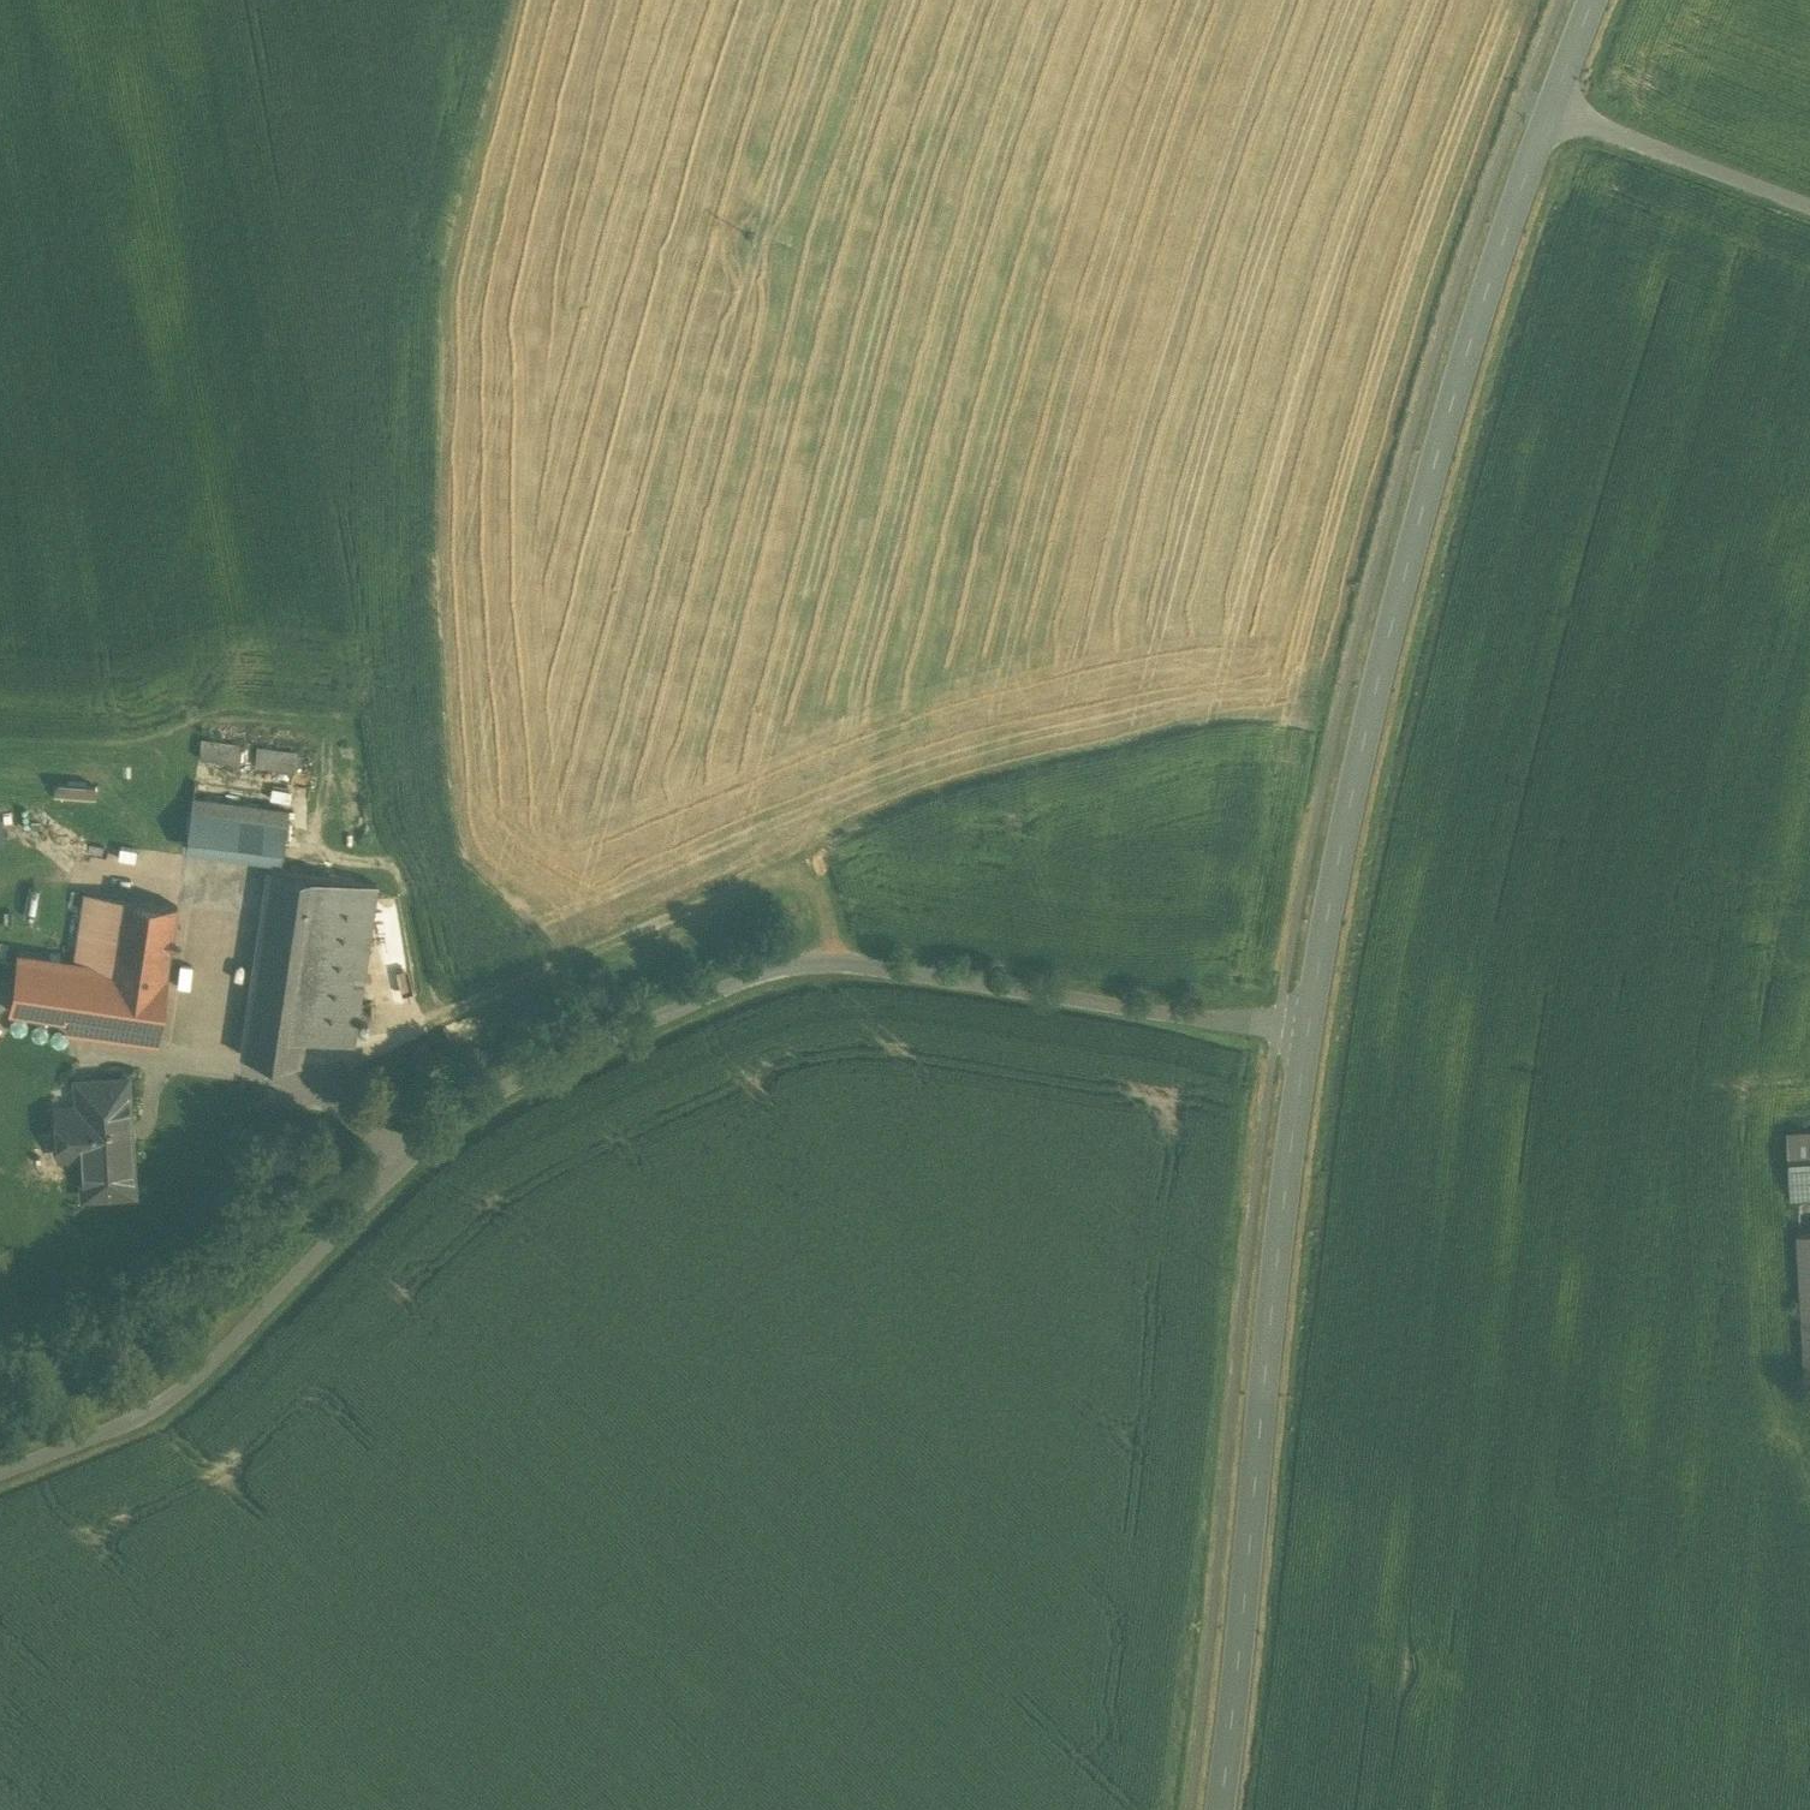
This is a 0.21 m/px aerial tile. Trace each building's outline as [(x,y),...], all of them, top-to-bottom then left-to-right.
[(241,745),(201,739),(198,756),(238,762),(241,745)] [(297,752),(257,747),(255,764),(294,770),(297,752)] [(290,794),(195,780),(185,849),(280,863),(290,794)] [(376,883),(270,867),(242,1054),(299,1062),(303,1035),(352,1043),(376,883)] [(76,962),(17,953),(9,1008),(71,1017),(69,1030),(156,1042),(177,905),(86,892),(76,962)] [(127,1077),(76,1081),(77,1104),(58,1105),(61,1156),(80,1155),(83,1196),(134,1193),(127,1077)] [(1791,1132),(1794,1192),(1809,1191),(1809,1131),(1791,1132)] [(1799,1231),(1807,1377),(1809,1377),(1809,1230),(1799,1231)]
